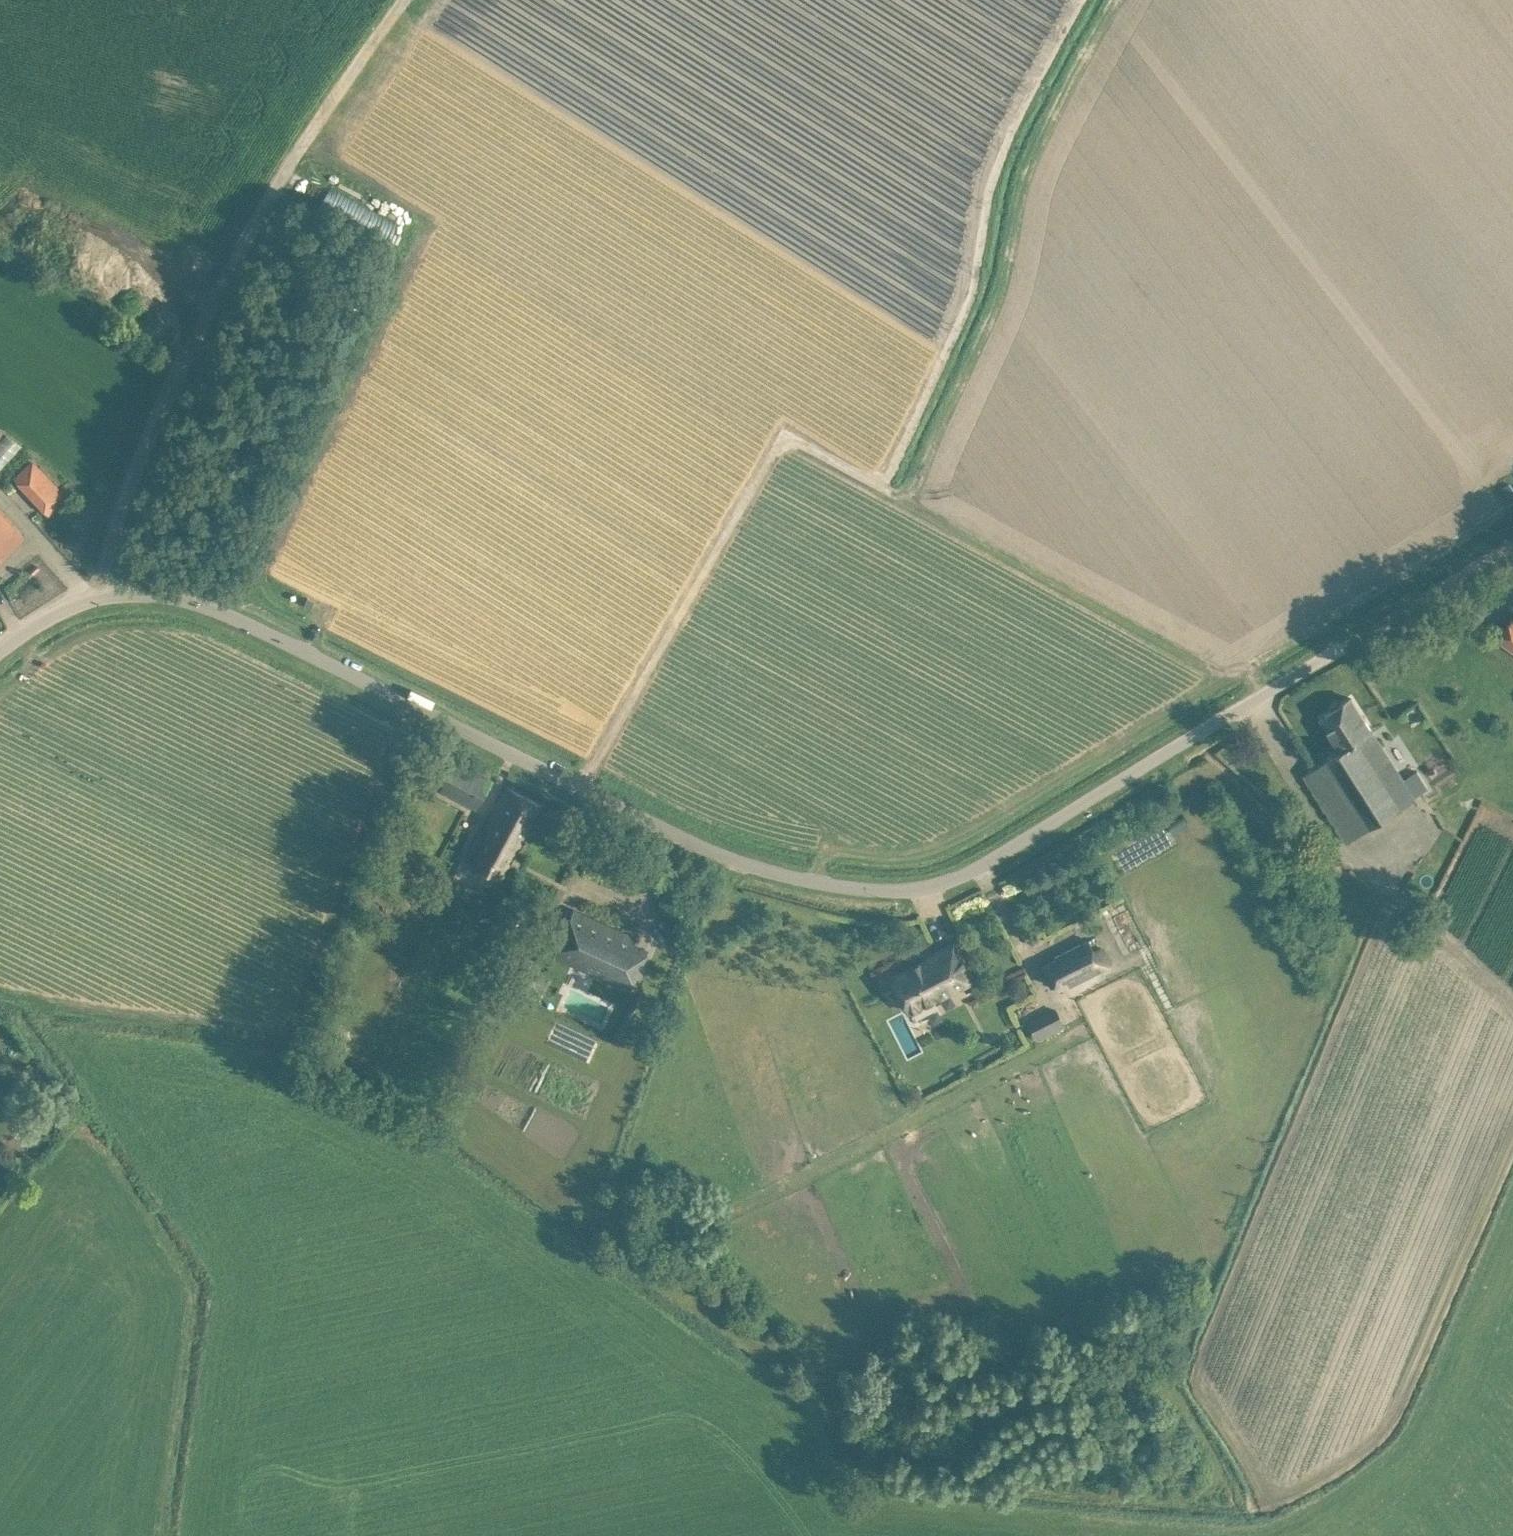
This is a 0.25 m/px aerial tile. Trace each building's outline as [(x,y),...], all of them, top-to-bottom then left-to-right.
[(48,515),(67,497),(33,459),(13,476),(48,515)] [(1509,481),(1503,485),(1508,492),(1512,488),(1512,486),(1509,481)] [(24,536),(0,509),(0,558),(24,536)] [(1500,638),(1512,648),(1512,620),(1500,638)] [(1417,798),(1416,796),(1429,787),(1418,770),(1405,779),(1351,697),(1321,716),(1342,749),(1305,773),(1350,842),(1417,798)] [(491,780),(455,762),(441,789),(477,808),(491,780)] [(473,865),(502,881),(542,806),(509,788),(485,831),(491,834),(473,865)] [(617,860),(612,870),(624,876),(625,875),(631,878),(635,871),(628,868),(629,866),(617,860)] [(555,952),(629,986),(645,951),(632,945),(635,937),(575,909),(567,927),(555,952)] [(1057,958),(1042,965),(1053,985),(1067,978),(1071,985),(1111,964),(1102,948),(1094,952),(1088,940),(1056,956),(1057,958)] [(925,960),(892,977),(909,1011),(938,996),(939,998),(973,981),(953,943),(925,958),(925,960)] [(531,972),(526,982),(536,987),(541,977),(531,972)] [(1038,1039),(1065,1026),(1057,1010),(1030,1023),(1038,1039)]
